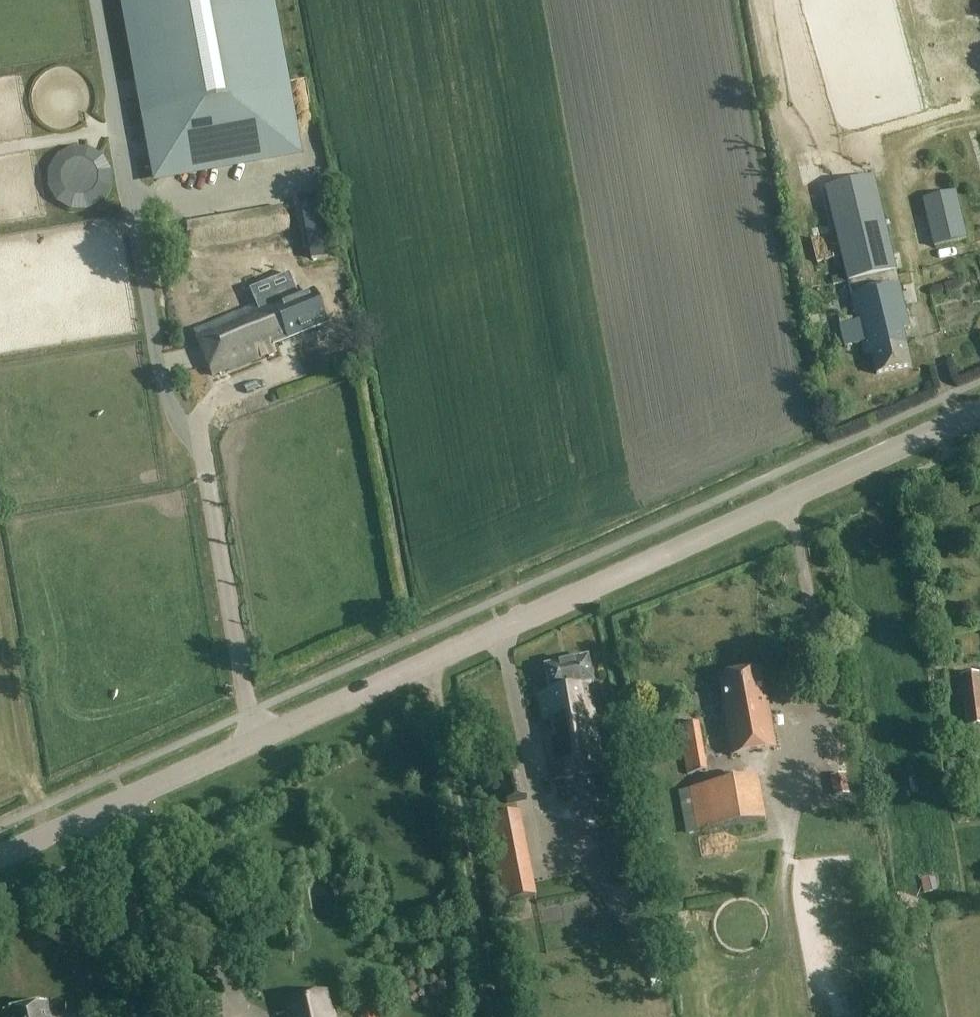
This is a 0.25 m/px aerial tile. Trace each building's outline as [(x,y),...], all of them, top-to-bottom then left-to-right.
[(158,176),(294,151),(266,0),(126,0),(158,176)] [(145,109),(137,110),(139,134),(147,134),(145,109)] [(910,367),(902,329),(908,328),(872,178),(825,189),(850,296),(850,297),(856,323),(839,327),(844,348),(861,344),(864,356),(871,354),(875,374),(910,367)] [(934,248),(966,240),(954,193),(923,201),(934,248)] [(302,331),(323,322),(312,293),(273,308),(270,300),(229,316),(214,322),(215,323),(194,331),(212,375),(230,368),(231,371),(290,347),(288,341),(303,335),(302,331)] [(965,369),(969,377),(979,371),(979,361),(965,369)] [(550,692),(537,695),(542,720),(550,718),(553,734),(545,736),(554,781),(605,772),(592,699),(589,700),(586,684),(591,683),(586,659),(545,668),(550,692)] [(762,701),(756,673),(719,680),(725,708),(723,709),(732,758),(775,750),(765,701),(762,701)] [(960,676),(966,728),(979,726),(979,674),(960,676)] [(609,723),(617,721),(613,703),(606,704),(609,723)] [(677,726),(687,776),(708,772),(698,722),(677,726)] [(505,805),(528,800),(522,771),(499,776),(505,805)] [(830,777),(834,797),(849,795),(845,774),(830,777)] [(758,777),(688,790),(696,834),(727,829),(750,825),(766,822),(758,777)] [(145,797),(125,802),(127,810),(147,805),(145,797)] [(520,812),(487,819),(503,903),(536,897),(520,812)] [(608,838),(620,883),(634,879),(622,834),(608,838)] [(282,1004),(284,1015),(285,1016),(335,1016),(334,1013),(332,1014),(326,992),(285,1003),(282,1004)] [(360,1016),(374,1016),(369,1002),(357,1005),(360,1016)] [(47,1004),(2,1014),(2,1016),(50,1016),(47,1004)]
